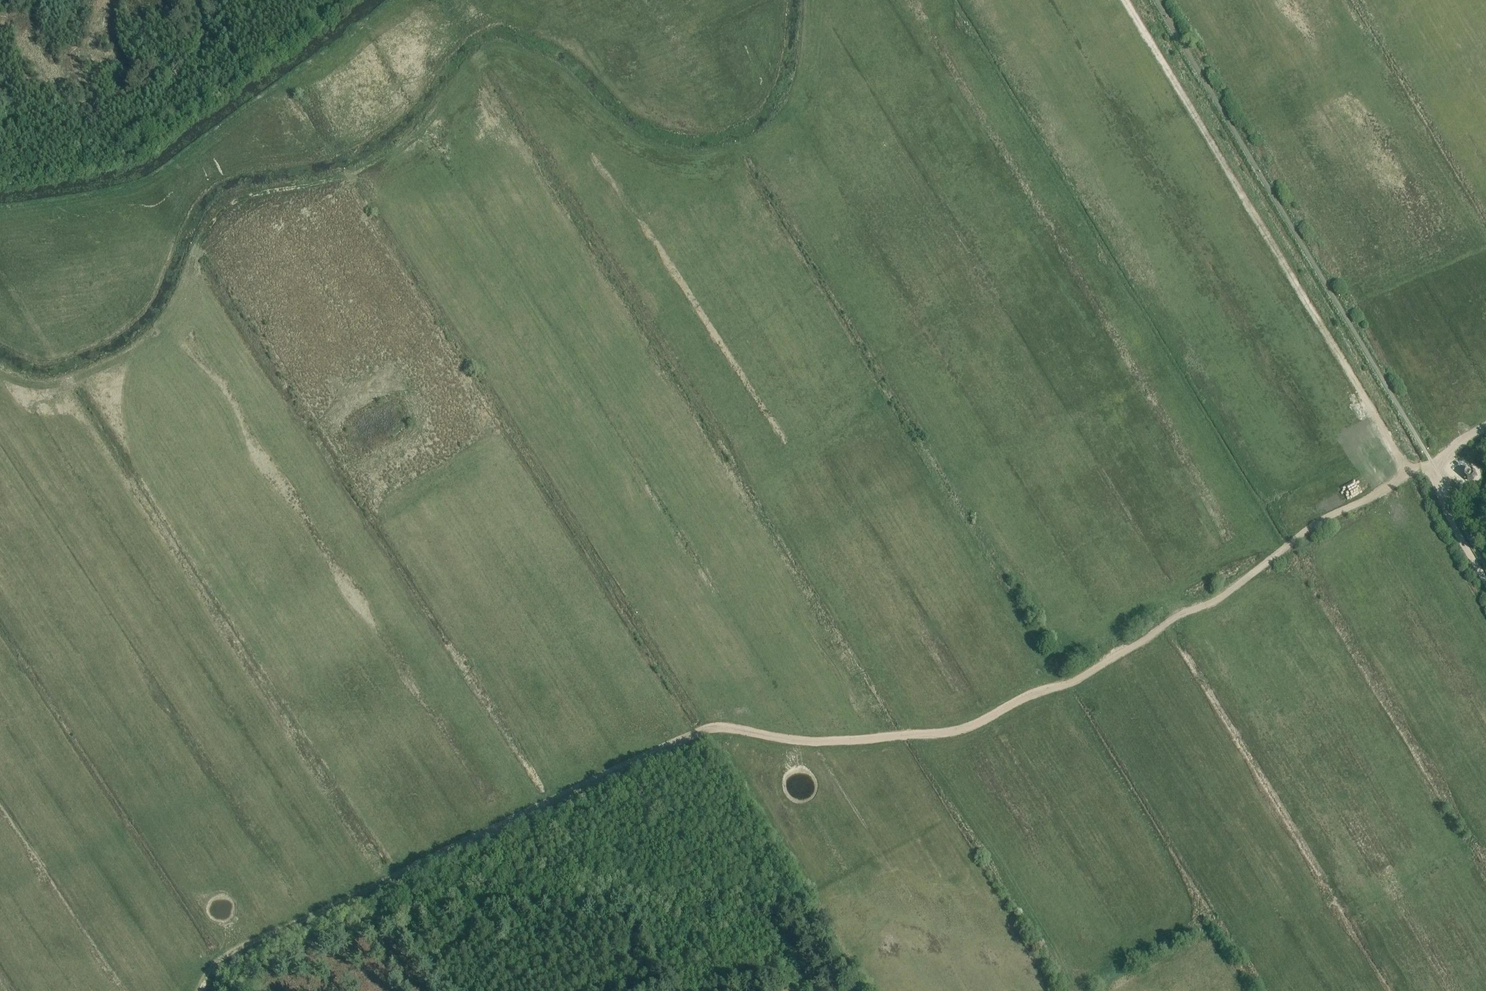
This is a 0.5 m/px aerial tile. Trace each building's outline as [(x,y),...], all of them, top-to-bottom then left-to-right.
[(1474,473),(1470,470),(1467,472),(1465,474),(1466,477),(1469,479),(1473,478),(1475,476),(1474,473)]
